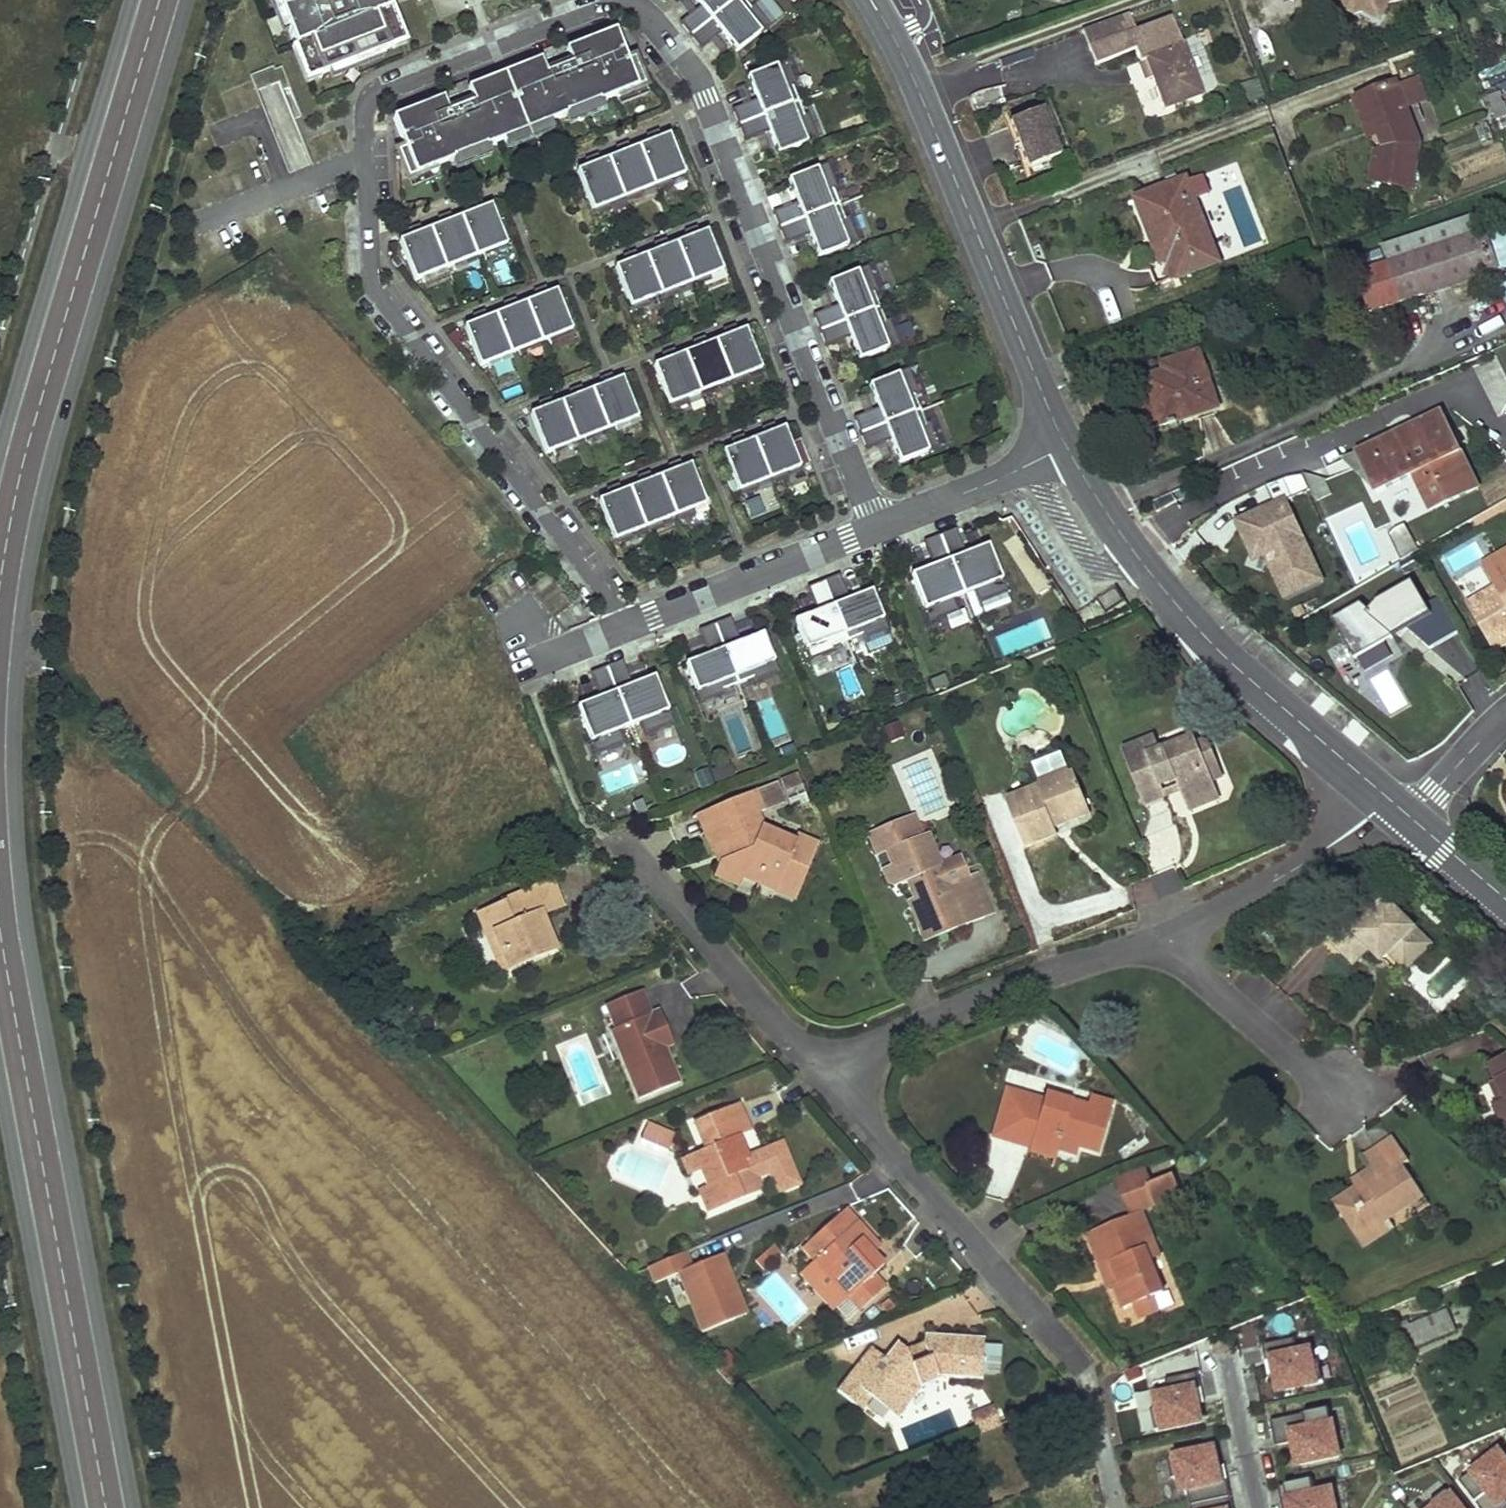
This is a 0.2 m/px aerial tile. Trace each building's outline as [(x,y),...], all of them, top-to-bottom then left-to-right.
[(404,41),(388,2),(387,0),(281,0),(292,27),(289,28),(309,78),(342,65),(341,63),(370,51),(370,54),(404,41)] [(772,26),(756,6),(752,8),(746,0),(697,0),(701,4),(703,7),(682,23),(703,49),(724,33),(726,36),(739,52),(772,26)] [(1347,5),(1350,14),(1356,16),(1364,13),(1374,11),(1384,17),(1389,5),(1402,0),(1337,0),(1347,5)] [(1374,11),(1364,13),(1381,23),(1384,17),(1374,11)] [(1200,97),(1177,32),(1173,19),(1137,31),(1130,13),(1083,30),(1095,62),(1135,47),(1141,64),(1147,62),(1153,77),(1164,110),(1200,97)] [(426,174),(648,87),(637,58),(630,61),(618,32),(568,51),(569,54),(557,58),(544,63),(543,61),(470,89),(471,92),(458,97),(446,102),(445,99),(395,119),(407,149),(414,146),(426,174)] [(758,100),(735,110),(747,141),(771,132),(773,135),(781,154),(820,139),(810,114),(806,116),(798,97),(794,87),(798,86),(789,61),(749,77),(756,95),(758,100)] [(1147,62),(1141,64),(1146,79),(1153,77),(1147,62)] [(1259,77),(1241,83),(1247,103),(1265,98),(1259,77)] [(1397,84),(1363,97),(1379,139),(1384,152),(1377,155),(1372,182),(1412,189),(1420,143),(1397,84)] [(1488,97),(1498,121),(1505,118),(1505,110),(1499,93),(1488,97)] [(1363,97),(1356,99),(1372,142),(1379,139),(1363,97)] [(1040,110),(1011,121),(1029,168),(1058,157),(1040,110)] [(580,171),(598,215),(615,208),(613,203),(626,198),(628,203),(645,196),(643,191),(657,186),(659,192),(676,185),(674,180),(687,175),(676,148),(671,135),(664,138),(664,136),(661,130),(649,135),(652,142),(634,150),(633,148),(631,142),(619,147),(622,154),(603,162),(603,160),(600,154),(588,159),(591,166),(580,171)] [(821,258),(860,242),(850,218),(846,219),(835,191),(839,189),(829,165),(790,180),(798,200),(799,203),(775,213),(788,244),(812,235),(813,238),(821,258)] [(1187,179),(1145,196),(1153,216),(1145,220),(1162,265),(1172,261),(1179,279),(1219,264),(1187,179)] [(1145,196),(1137,199),(1145,220),(1153,216),(1145,196)] [(416,279),(507,243),(492,206),(487,208),(486,206),(484,201),(472,206),(475,213),(456,220),(456,218),(454,213),(442,218),(445,224),(426,232),(425,230),(423,225),(412,229),(415,236),(401,242),(416,279)] [(1390,265),(1358,275),(1371,314),(1500,271),(1486,231),(1480,215),(1384,248),(1390,265)] [(711,277),(725,271),(713,244),(709,232),(701,235),(700,233),(698,227),(686,232),(689,239),(671,247),(670,245),(668,239),(656,244),(659,252),(640,259),(639,257),(637,251),(625,256),(628,264),(617,268),(635,312),(652,306),(650,301),(664,295),(666,300),(683,293),(681,289),(694,283),(696,288),(713,281),(711,277)] [(1501,227),(1486,231),(1500,271),(1505,269),(1505,242),(1501,227)] [(840,306),(816,316),(828,347),(852,338),(854,341),(861,360),(900,345),(891,321),(887,323),(875,294),(880,292),(870,268),(831,283),(838,302),(840,306)] [(483,368),(575,331),(559,291),(551,294),(550,292),(548,287),(536,291),(539,299),(520,307),(519,305),(517,299),(505,304),(508,311),(490,319),(489,317),(487,311),(475,316),(478,323),(467,328),(483,368)] [(749,375),(763,370),(752,342),(747,330),(740,333),(739,331),(737,325),(725,330),(728,338),(709,345),(709,343),(706,338),(694,342),(697,350),(679,357),(678,356),(676,350),(664,354),(667,362),(656,366),(674,410),(690,404),(688,399),(702,394),(704,399),(721,392),(719,387),(732,382),(734,387),(751,380),(749,375)] [(1199,354),(1178,361),(1180,369),(1173,371),(1148,380),(1163,426),(1218,407),(1199,354)] [(1178,361),(1171,363),(1173,371),(1180,369),(1178,361)] [(856,419),(869,450),(892,441),(894,445),(901,463),(940,448),(931,424),(927,425),(916,397),(920,395),(910,371),(871,387),(879,406),(880,409),(856,419)] [(547,453),(639,418),(629,391),(624,379),(616,382),(616,380),(613,374),(601,379),(604,386),(585,394),(585,392),(583,386),(570,391),(573,399),(555,406),(554,404),(552,398),(540,403),(543,410),(532,415),(547,453)] [(1397,437),(1360,454),(1379,493),(1415,476),(1432,512),(1477,490),(1441,415),(1397,437)] [(789,473),(802,468),(791,441),(786,429),(778,432),(778,430),(775,424),(763,429),(766,437),(748,444),(747,442),(744,436),(733,440),(736,449),(725,453),(743,497),(760,490),(758,485),(772,480),(773,485),(791,478),(789,473)] [(694,510),(708,505),(697,478),(692,466),(685,469),(684,467),(682,461),(670,465),(673,473),(654,481),(654,479),(651,472),(639,477),(643,486),(624,493),(623,491),(620,485),(609,489),(612,498),(601,502),(618,546),(635,539),(633,534),(647,528),(649,533),(666,527),(664,522),(678,516),(679,521),(696,514),(694,510)] [(1282,480),(1265,487),(1274,505),(1249,517),(1261,542),(1276,548),(1296,591),(1320,579),(1284,501),(1309,489),(1302,475),(1282,480)] [(744,498),(753,523),(781,514),(773,488),(744,498)] [(968,554),(958,530),(926,543),(935,567),(913,576),(931,623),(959,613),(954,600),(976,591),(980,604),(1009,593),(990,545),(968,554)] [(1484,564),(1497,588),(1502,596),(1473,613),(1496,653),(1505,647),(1505,552),(1484,564)] [(851,601),(841,576),(809,588),(819,613),(796,621),(812,661),(836,651),(834,648),(863,636),(864,640),(888,631),(873,592),(851,601)] [(1332,620),(1355,660),(1408,629),(1430,649),(1460,631),(1446,607),(1433,615),(1414,583),(1377,604),(1369,611),(1350,609),(1332,620)] [(1497,588),(1468,605),(1473,613),(1502,596),(1497,588)] [(1118,590),(1099,602),(1107,613),(1125,601),(1118,590)] [(1441,598),(1428,606),(1433,615),(1446,607),(1441,598)] [(741,644),(732,619),(700,631),(710,656),(687,664),(702,704),(727,695),(725,690),(754,679),(755,683),(780,673),(764,634),(741,644)] [(633,686),(624,661),(591,674),(601,698),(578,707),(597,755),(625,744),(620,731),(642,722),(647,735),(675,724),(656,676),(633,686)] [(1155,740),(1121,753),(1143,806),(1164,798),(1159,787),(1175,781),(1185,805),(1216,793),(1212,782),(1207,769),(1217,765),(1209,745),(1204,742),(1197,745),(1194,739),(1161,752),(1155,740)] [(1207,769),(1212,782),(1222,777),(1217,765),(1207,769)] [(1068,769),(1039,781),(1042,788),(1071,776),(1068,769)] [(784,796),(802,790),(796,772),(778,778),(784,796)] [(1042,788),(1008,801),(1028,849),(1060,835),(1057,828),(1054,822),(1089,809),(1075,774),(1071,776),(1042,788)] [(755,793),(705,812),(713,833),(718,830),(730,861),(733,859),(742,878),(776,893),(779,888),(797,896),(819,846),(798,838),(796,844),(762,830),(757,815),(764,813),(755,793)] [(1187,812),(1219,799),(1216,793),(1185,805),(1187,812)] [(1089,809),(1054,822),(1057,828),(1092,814),(1089,809)] [(705,812),(699,815),(713,853),(718,852),(722,864),(717,877),(739,886),(742,878),(733,859),(730,861),(718,830),(713,833),(705,812)] [(942,867),(929,835),(922,838),(914,817),(870,834),(878,855),(887,852),(893,865),(884,869),(889,882),(896,886),(908,882),(915,899),(927,929),(960,915),(965,927),(987,919),(970,877),(963,859),(942,867)] [(979,873),(970,877),(987,919),(996,915),(979,873)] [(509,905),(479,916),(488,939),(492,937),(505,971),(555,952),(547,932),(539,935),(533,918),(541,915),(562,907),(553,883),(508,901),(509,905)] [(915,899),(908,901),(926,943),(965,927),(960,915),(927,929),(915,899)] [(1356,902),(1318,941),(1349,972),(1355,965),(1349,958),(1364,944),(1370,950),(1382,962),(1389,955),(1397,948),(1413,964),(1431,946),(1387,902),(1371,918),(1356,902)] [(1387,902),(1356,902),(1371,918),(1387,902)] [(547,932),(541,915),(533,918),(539,935),(547,932)] [(492,937),(488,939),(501,973),(505,971),(492,937)] [(1364,944),(1349,958),(1355,965),(1370,950),(1364,944)] [(1397,948),(1389,955),(1406,972),(1413,964),(1397,948)] [(643,992),(608,1005),(617,1030),(612,1031),(639,1100),(679,1084),(665,1048),(661,1036),(670,1032),(662,1011),(653,1015),(643,992)] [(670,1032),(661,1036),(665,1048),(674,1044),(670,1032)] [(1490,1064),(1498,1081),(1505,1099),(1505,1057),(1490,1064)] [(1492,1084),(1501,1104),(1505,1102),(1505,1099),(1498,1081),(1492,1084)] [(1044,1101),(1008,1090),(994,1137),(1022,1146),(1025,1136),(1034,1139),(1033,1142),(1058,1149),(1077,1155),(1080,1147),(1099,1153),(1113,1104),(1091,1097),(1088,1107),(1047,1095),(1044,1101)] [(1501,1104),(1496,1106),(1505,1129),(1505,1102),(1501,1104)] [(741,1104),(695,1121),(707,1150),(696,1154),(709,1185),(700,1188),(710,1213),(763,1191),(758,1178),(757,1175),(762,1172),(764,1176),(772,1173),(780,1193),(801,1185),(784,1144),(755,1156),(757,1159),(751,1162),(750,1158),(741,1137),(752,1132),(741,1104)] [(675,1135),(647,1124),(641,1139),(669,1150),(675,1135)] [(1034,1139),(1025,1136),(1022,1146),(1031,1149),(1031,1151),(1055,1158),(1058,1149),(1033,1142),(1034,1139)] [(1423,1198),(1402,1166),(1409,1162),(1393,1138),(1378,1148),(1365,1157),(1372,1169),(1376,1174),(1363,1183),(1366,1187),(1360,1191),(1358,1188),(1335,1204),(1357,1236),(1385,1216),(1389,1221),(1423,1198)] [(696,1154),(688,1157),(700,1188),(709,1185),(696,1154)] [(1372,1169),(1353,1181),(1358,1188),(1360,1191),(1366,1187),(1363,1183),(1376,1174),(1372,1169)] [(846,1210),(804,1249),(815,1262),(800,1275),(832,1311),(847,1297),(861,1312),(887,1288),(875,1275),(884,1267),(875,1256),(871,1252),(879,1244),(846,1210)] [(1142,1215),(1088,1236),(1102,1269),(1107,1266),(1111,1277),(1118,1275),(1122,1285),(1116,1288),(1117,1290),(1125,1310),(1134,1306),(1140,1319),(1160,1312),(1155,1298),(1165,1294),(1152,1262),(1147,1250),(1155,1247),(1142,1215)] [(1385,1216),(1357,1236),(1365,1248),(1394,1229),(1389,1221),(1385,1216)] [(879,1244),(871,1252),(875,1256),(883,1250),(879,1244)] [(1155,1247),(1147,1250),(1152,1262),(1160,1258),(1155,1247)] [(682,1254),(646,1268),(652,1284),(676,1275),(699,1333),(731,1320),(707,1261),(688,1269),(682,1254)] [(719,1256),(707,1261),(731,1320),(743,1316),(719,1256)] [(1107,1266),(1102,1269),(1112,1292),(1117,1290),(1116,1288),(1122,1285),(1118,1275),(1111,1277),(1107,1266)] [(848,1322),(858,1313),(845,1299),(835,1309),(848,1322)] [(1448,1311),(1410,1327),(1419,1347),(1457,1332),(1448,1311)] [(855,1368),(836,1394),(855,1408),(865,1396),(869,1399),(889,1413),(914,1380),(911,1373),(931,1365),(936,1378),(980,1380),(981,1370),(982,1349),(983,1340),(925,1336),(923,1351),(906,1358),(902,1350),(896,1345),(883,1362),(870,1379),(855,1368)] [(1294,1339),(1263,1346),(1267,1362),(1273,1360),(1276,1375),(1280,1393),(1324,1383),(1319,1363),(1313,1364),(1310,1351),(1298,1354),(1294,1339)] [(999,1351),(982,1349),(981,1370),(998,1371),(999,1351)] [(868,1350),(855,1368),(870,1379),(883,1362),(868,1350)] [(1270,1377),(1276,1375),(1273,1360),(1267,1362),(1270,1377)] [(914,1380),(889,1413),(895,1418),(917,1388),(918,1390),(937,1382),(936,1378),(931,1365),(911,1373),(914,1380)] [(1198,1373),(1167,1380),(1170,1395),(1157,1398),(1160,1410),(1153,1412),(1157,1432),(1202,1422),(1198,1405),(1195,1390),(1201,1389),(1198,1373)] [(1201,1389),(1195,1390),(1198,1405),(1205,1404),(1201,1389)] [(865,1396),(855,1408),(860,1412),(869,1399),(865,1396)] [(994,1409),(972,1418),(979,1433),(1001,1424),(994,1409)] [(1330,1409),(1271,1422),(1275,1438),(1293,1434),(1294,1443),(1299,1466),(1340,1457),(1330,1409)] [(1293,1434),(1275,1438),(1277,1447),(1294,1443),(1293,1434)] [(1214,1450),(1169,1459),(1174,1480),(1181,1479),(1184,1491),(1188,1490),(1192,1507),(1233,1507),(1227,1481),(1221,1482),(1218,1467),(1214,1450)] [(1500,1452),(1461,1482),(1481,1507),(1502,1507),(1500,1505),(1505,1500),(1505,1460),(1500,1452)] [(1224,1466),(1218,1467),(1221,1482),(1227,1481),(1224,1466)] [(1279,1487),(1282,1503),(1289,1502),(1290,1507),(1335,1507),(1332,1492),(1316,1495),(1313,1480),(1279,1487)] [(1448,1491),(1431,1504),(1434,1507),(1461,1507),(1448,1491)]
